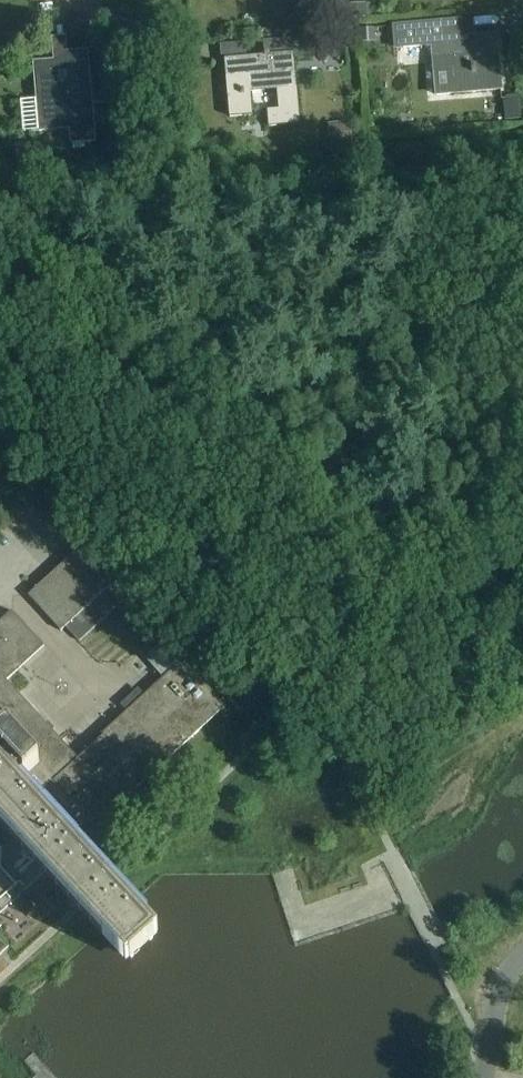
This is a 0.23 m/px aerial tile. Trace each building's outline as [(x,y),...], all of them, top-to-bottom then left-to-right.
[(366,19),(365,5),(346,6),(347,20),(366,19)] [(470,44),(462,44),(460,22),(393,28),(395,49),(432,46),(437,96),(501,91),(496,36),(469,39),(470,44)] [(374,43),(373,29),(360,30),(361,44),(374,43)] [(279,111),(267,112),(269,128),(300,125),(294,58),(303,57),(301,39),(263,42),(265,56),(224,60),(230,119),(252,117),(250,92),(278,90),(279,111)] [(33,63),(39,133),(58,131),(58,132),(65,131),(65,130),(72,130),(73,145),(96,143),(88,51),(67,53),(68,60),(33,63)] [(351,143),(349,123),(328,125),(330,145),(351,143)] [(39,145),(15,147),(17,167),(41,165),(39,145)] [(28,597),(61,632),(113,584),(80,549),(28,597)] [(69,632),(78,642),(111,612),(102,601),(69,632)] [(44,874),(127,964),(159,935),(76,845),(226,707),(183,661),(165,641),(145,660),(163,679),(77,759),(46,725),(6,682),(44,647),(12,612),(0,623),(0,915),(44,874)] [(9,948),(0,938),(0,956),(9,948)]
